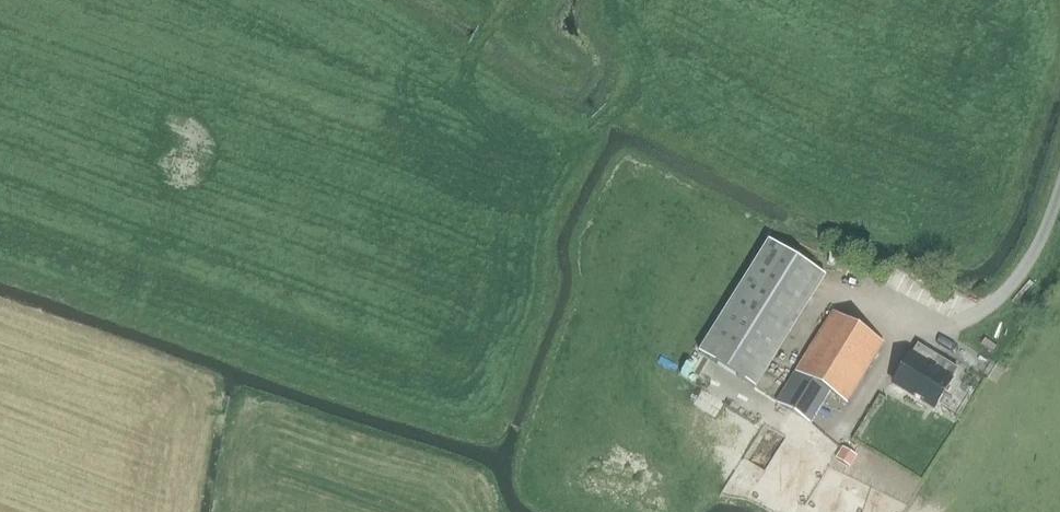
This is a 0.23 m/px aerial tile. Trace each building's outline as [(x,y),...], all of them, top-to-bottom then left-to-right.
[(826,276),(768,240),(698,352),(755,388),(826,276)] [(832,312),(796,371),(781,395),(807,411),(816,395),(821,387),(846,403),(851,395),(883,343),(832,312)] [(895,384),(890,391),(903,399),(908,392),(933,407),(956,370),(938,359),(931,370),(910,357),(894,383),(895,384)] [(836,459),(848,466),(855,455),(843,447),(836,459)]
